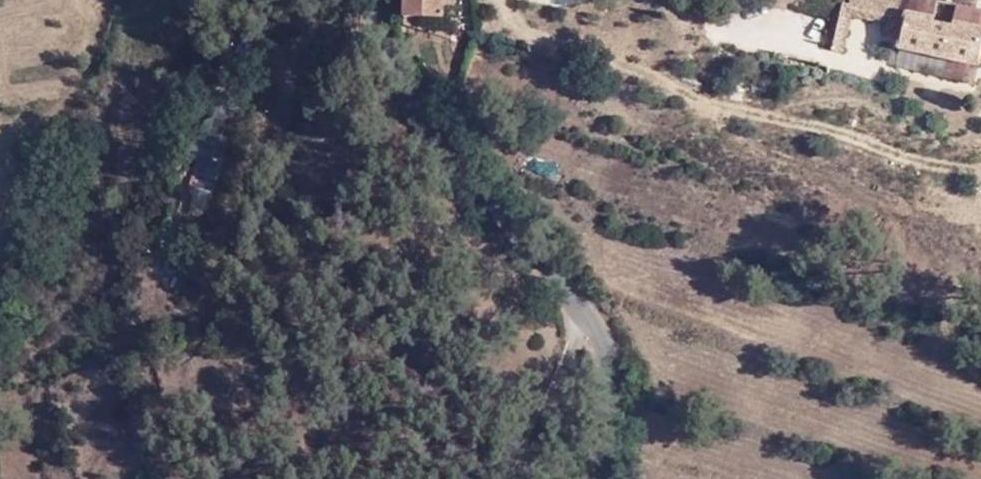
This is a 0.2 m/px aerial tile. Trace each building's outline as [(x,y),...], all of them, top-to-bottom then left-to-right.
[(403,19),(444,20),(444,8),(450,8),(450,0),(404,0),(403,19)] [(875,33),(882,12),(852,3),(846,24),(875,33)] [(882,9),(882,12),(875,33),(874,36),(892,41),(899,14),(882,9)] [(979,66),(980,56),(980,21),(920,9),(918,20),(930,23),(926,37),(901,30),(897,49),(979,66)] [(882,97),(872,92),(865,110),(875,113),(882,97)] [(925,136),(925,130),(918,125),(905,119),(903,125),(913,132),(921,135),(925,136)]
